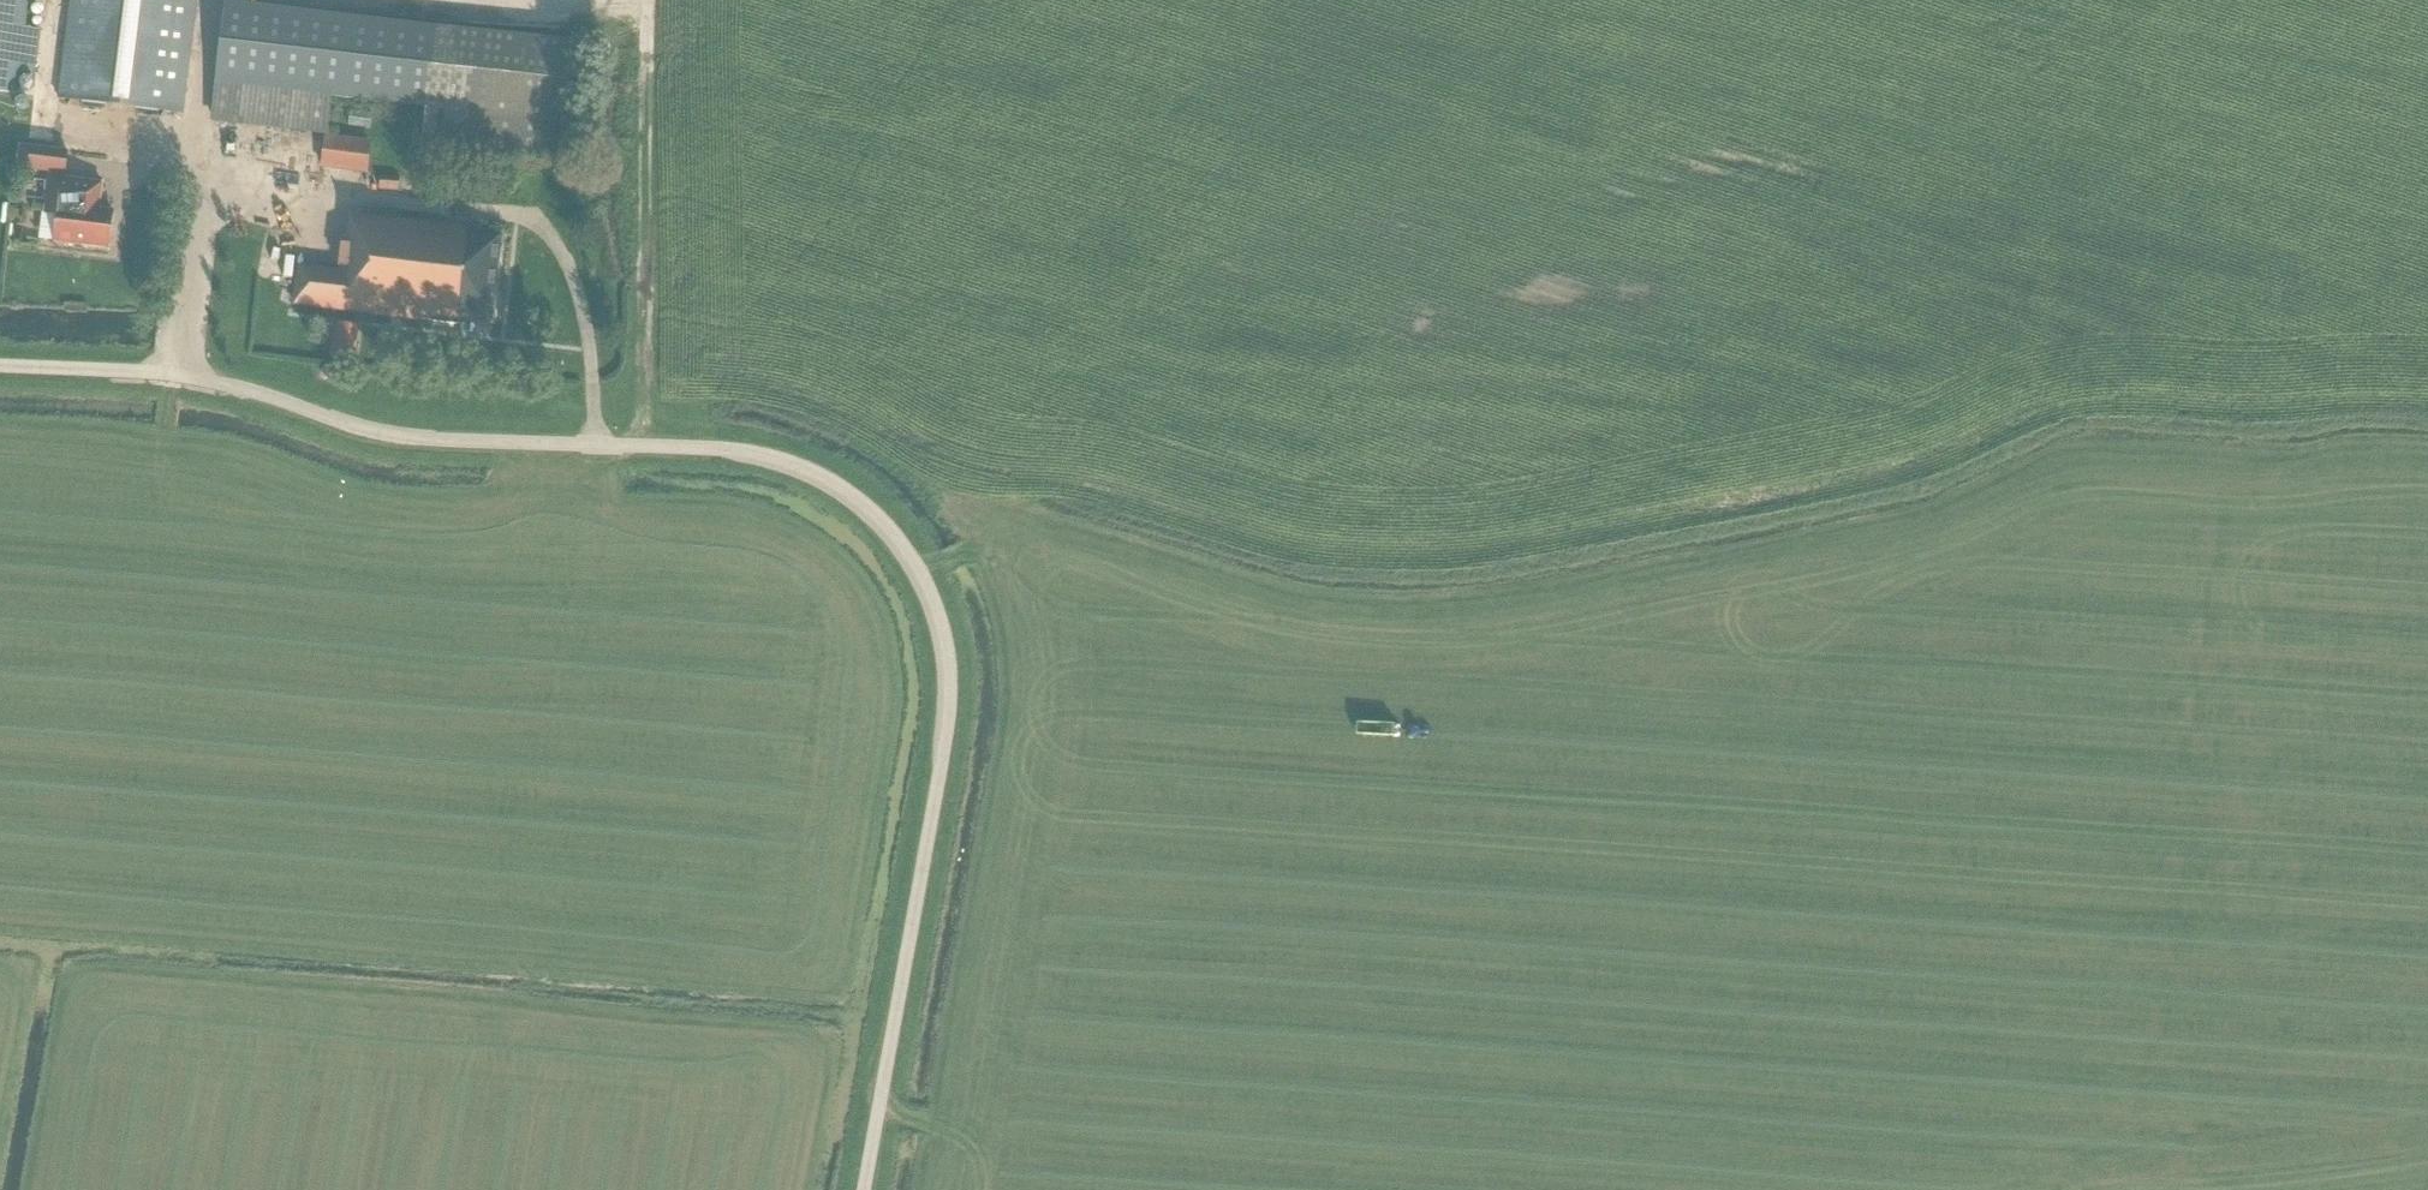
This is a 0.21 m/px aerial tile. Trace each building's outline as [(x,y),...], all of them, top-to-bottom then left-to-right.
[(16,94),(18,73),(35,75),(40,31),(24,29),(27,0),(0,0),(0,92),(16,94)] [(196,0),(71,0),(59,99),(182,114),(196,0)] [(564,28),(565,0),(372,0),(372,19),(564,28)] [(573,43),(437,27),(311,12),(281,9),(224,2),(213,120),(281,128),(329,134),(332,98),(427,109),(424,141),(560,156),(573,43)] [(350,112),(348,128),(370,130),(372,114),(350,112)] [(369,143),(327,138),(323,168),(366,174),(369,143)] [(58,215),(55,242),(108,249),(113,212),(99,210),(102,184),(64,179),(68,152),(20,146),(17,168),(50,172),(45,214),(58,215)] [(380,176),(379,190),(399,191),(400,178),(380,176)] [(458,325),(459,321),(459,320),(492,324),(503,233),(350,214),(347,238),(343,237),(338,271),(299,266),(294,305),(458,325)] [(333,350),(348,351),(350,324),(336,323),(333,350)] [(327,366),(322,374),(331,381),(337,373),(327,366)]
